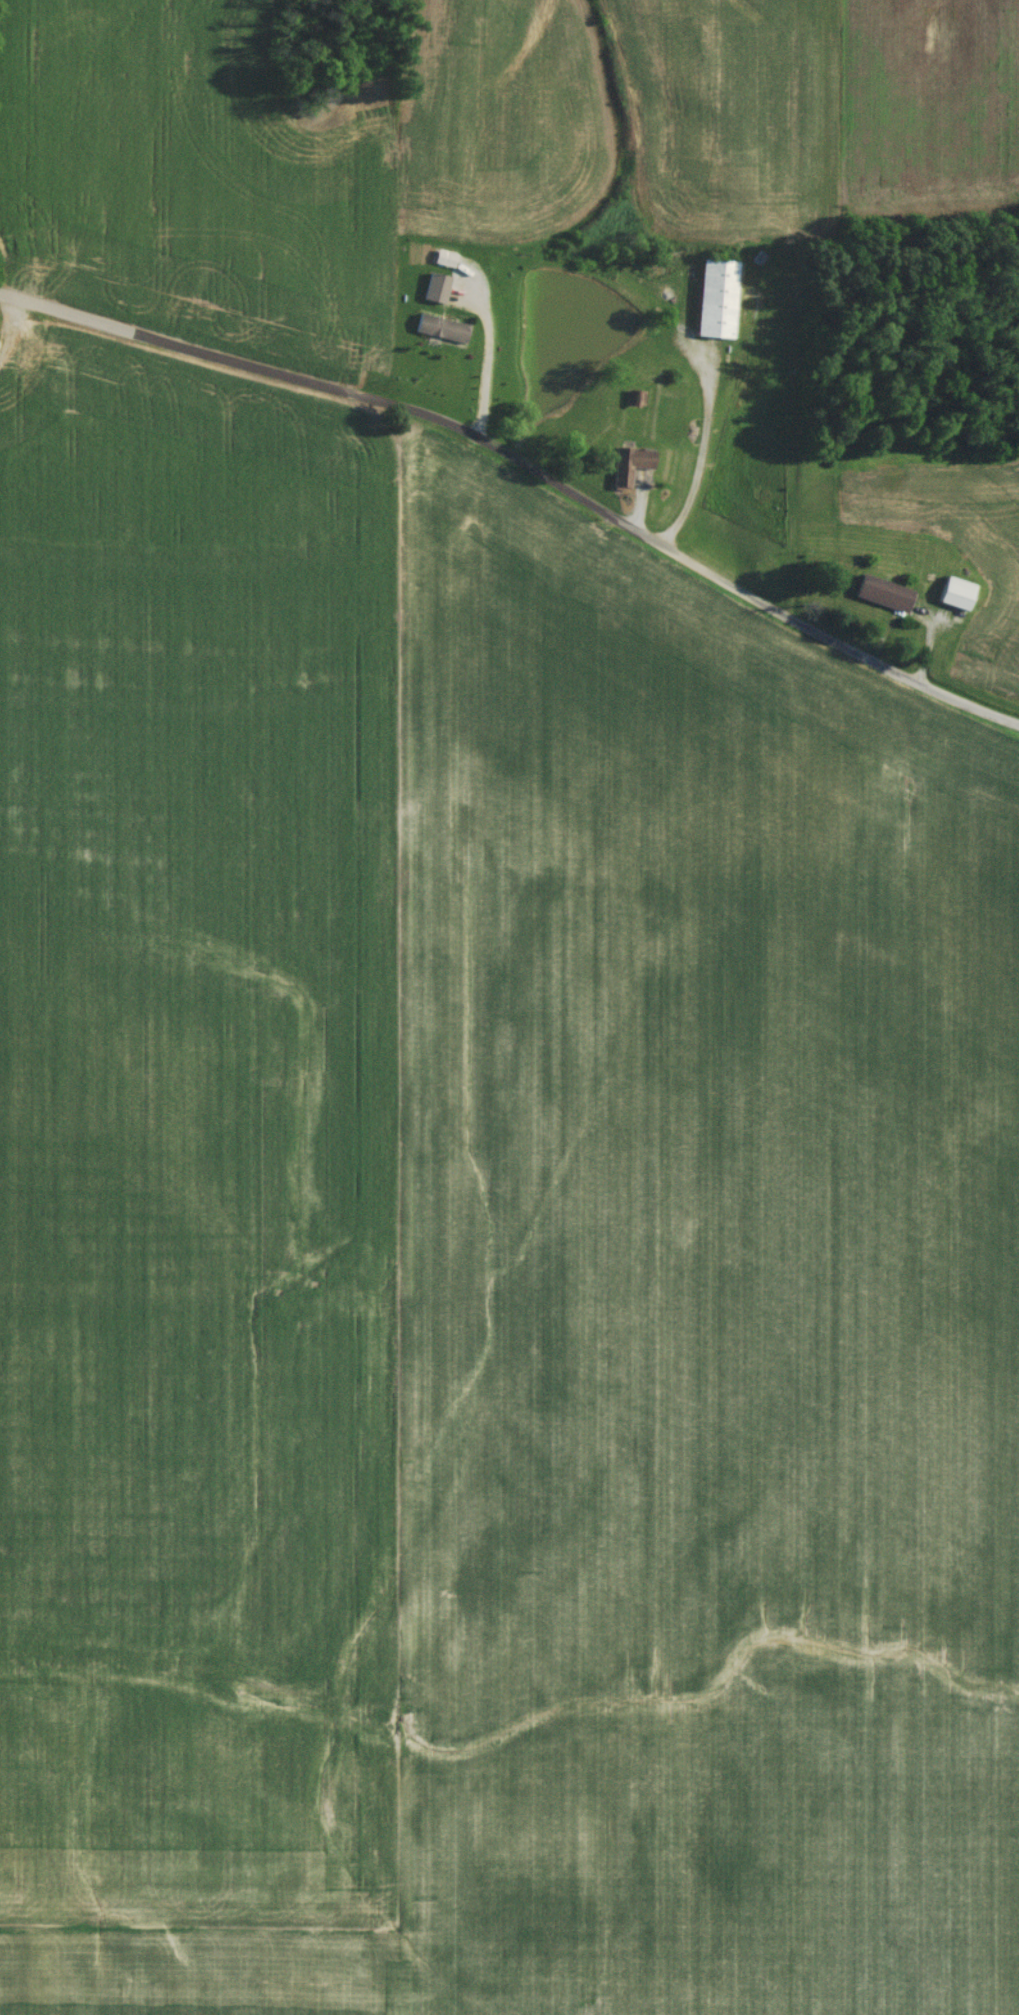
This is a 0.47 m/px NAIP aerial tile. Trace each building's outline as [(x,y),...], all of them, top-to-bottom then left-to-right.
[(692,341),(729,343),(733,266),(697,263),(692,341)] [(419,305),(440,309),(445,282),(424,278),(419,305)] [(465,329),(415,318),(410,337),(461,348),(465,329)] [(625,494),(626,472),(648,474),(649,454),(611,452),(608,493),(625,494)] [(909,594),(856,578),(850,601),(902,617),(909,594)] [(971,591),(943,580),(933,604),(961,615),(971,591)]
